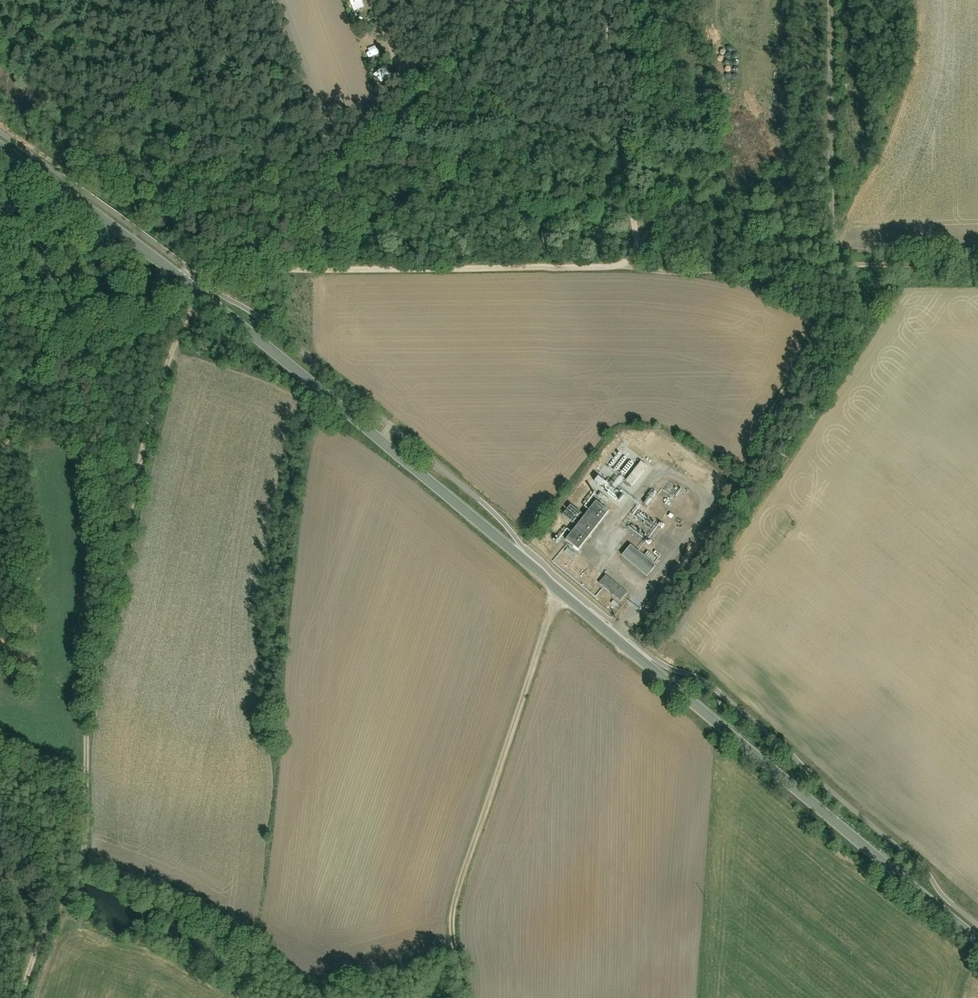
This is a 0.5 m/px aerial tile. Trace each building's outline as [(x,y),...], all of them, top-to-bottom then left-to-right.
[(565,540),(581,551),(612,508),(596,497),(586,512),(575,503),(567,514),(578,522),(565,540)] [(631,544),(621,554),(645,576),(654,566),(631,544)] [(608,571),(596,585),(621,607),(633,593),(608,571)]
